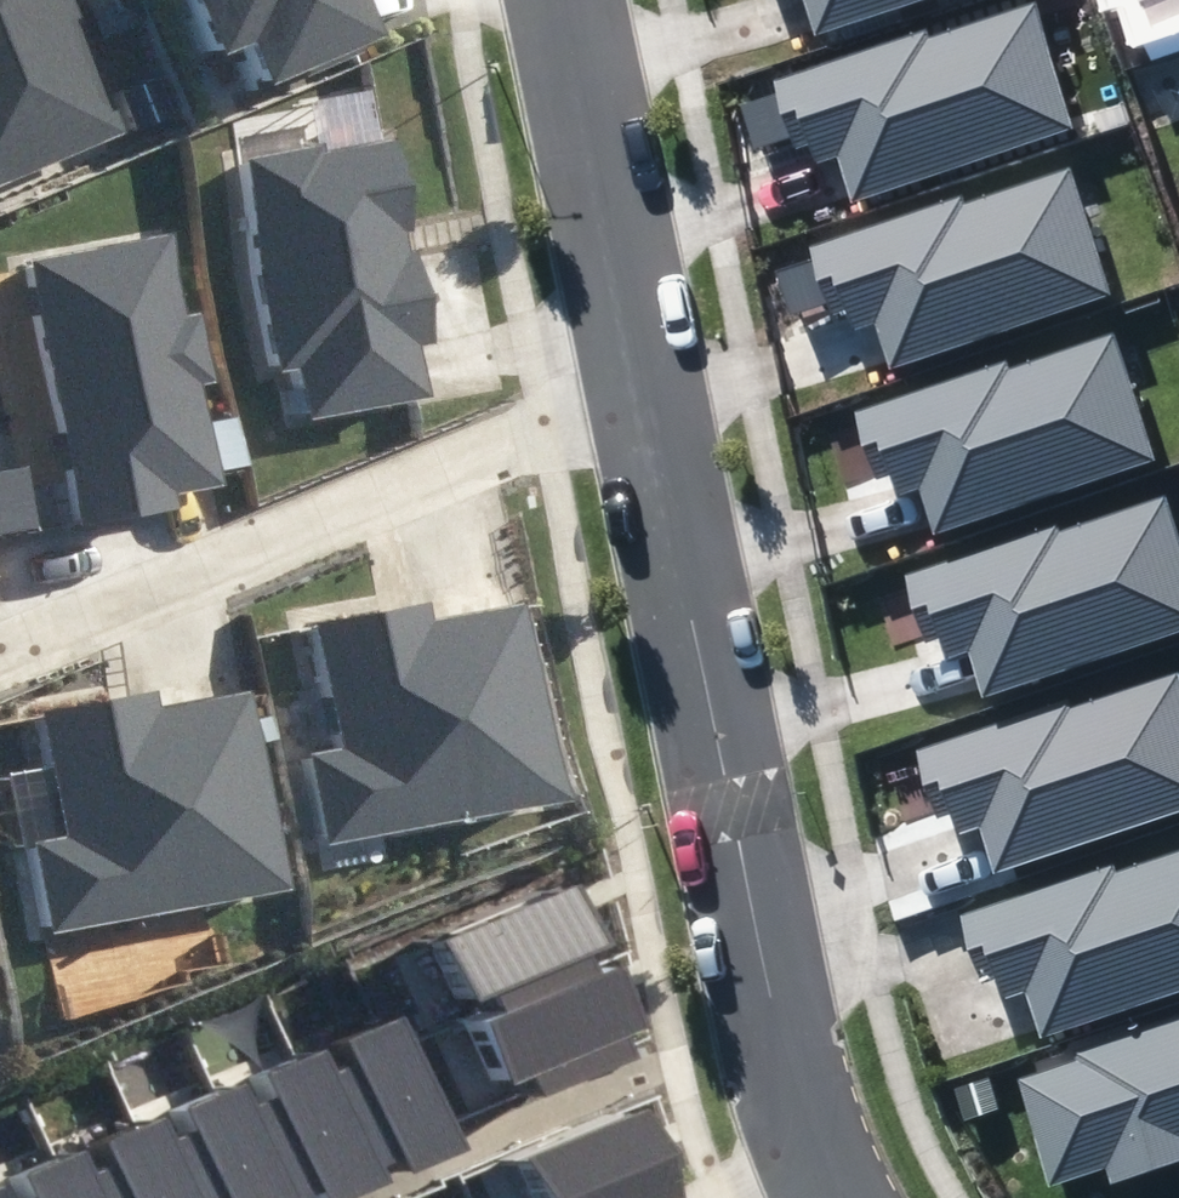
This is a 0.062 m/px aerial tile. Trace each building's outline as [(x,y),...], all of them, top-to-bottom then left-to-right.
[(112,114),(64,0),(0,0),(0,161),(112,114)] [(189,43),(223,29),(240,72),(357,25),(347,0),(171,0),(189,43)] [(1049,0),(1017,0),(939,26),(937,19),(787,69),(810,137),(823,132),(829,152),(852,144),(867,190),(1088,115),(1049,0)] [(830,22),(896,0),(822,0),(830,22)] [(309,130),(232,143),(270,360),(289,356),(298,407),(418,386),(409,332),(421,329),(405,239),(396,241),(392,218),(403,217),(386,126),(310,139),(309,130)] [(1124,281),(1082,157),(976,193),(973,183),(822,234),(846,304),(863,298),(870,319),(890,312),(904,355),(1124,281)] [(164,224),(18,250),(65,513),(168,495),(165,478),(212,470),(193,369),(207,367),(195,302),(179,305),(164,224)] [(1168,443),(1125,322),(1019,359),(1017,352),(870,403),(892,465),(904,461),(912,483),(935,475),(950,518),(1168,443)] [(1175,483),(1073,517),(1071,511),(918,563),(941,628),(960,622),(966,639),(986,632),(1001,676),(1178,616),(1178,494),(1175,483)] [(412,590),(302,611),(326,733),(294,738),(312,832),(544,788),(507,596),(417,613),(412,590)] [(1082,694),(1079,686),(929,736),(952,804),(967,799),(974,818),(993,812),(1009,860),(1178,803),(1178,662),(1082,694)] [(62,825),(27,832),(42,917),(277,875),(241,678),(152,694),(149,678),(39,697),(62,825)] [(1128,857),(1126,850),(973,901),(995,967),(1012,961),(1019,982),(1043,974),(1057,1018),(1178,977),(1178,841),(1128,857)] [(569,929),(543,868),(405,928),(433,993),(459,981),(466,998),(443,1008),(471,1072),(492,1063),(501,1083),(594,1042),(584,1019),(601,1011),(576,953),(561,960),(551,937),(569,929)] [(264,1190),(271,1187),(276,1197),(302,1197),(354,1175),(347,1160),(350,1159),(357,1177),(434,1144),(372,994),(301,1023),(310,1047),(301,1051),(291,1026),(215,1057),(225,1082),(217,1085),(209,1066),(143,1093),(154,1119),(132,1128),(123,1106),(66,1129),(75,1153),(56,1161),(46,1136),(0,1154),(0,1197),(268,1197),(264,1190)] [(1083,1035),(1087,1046),(1029,1065),(1064,1170),(1124,1150),(1128,1164),(1178,1147),(1178,1002),(1083,1035)] [(612,1096),(493,1145),(514,1197),(529,1197),(534,1196),(534,1197),(620,1197),(649,1186),(612,1096)]
